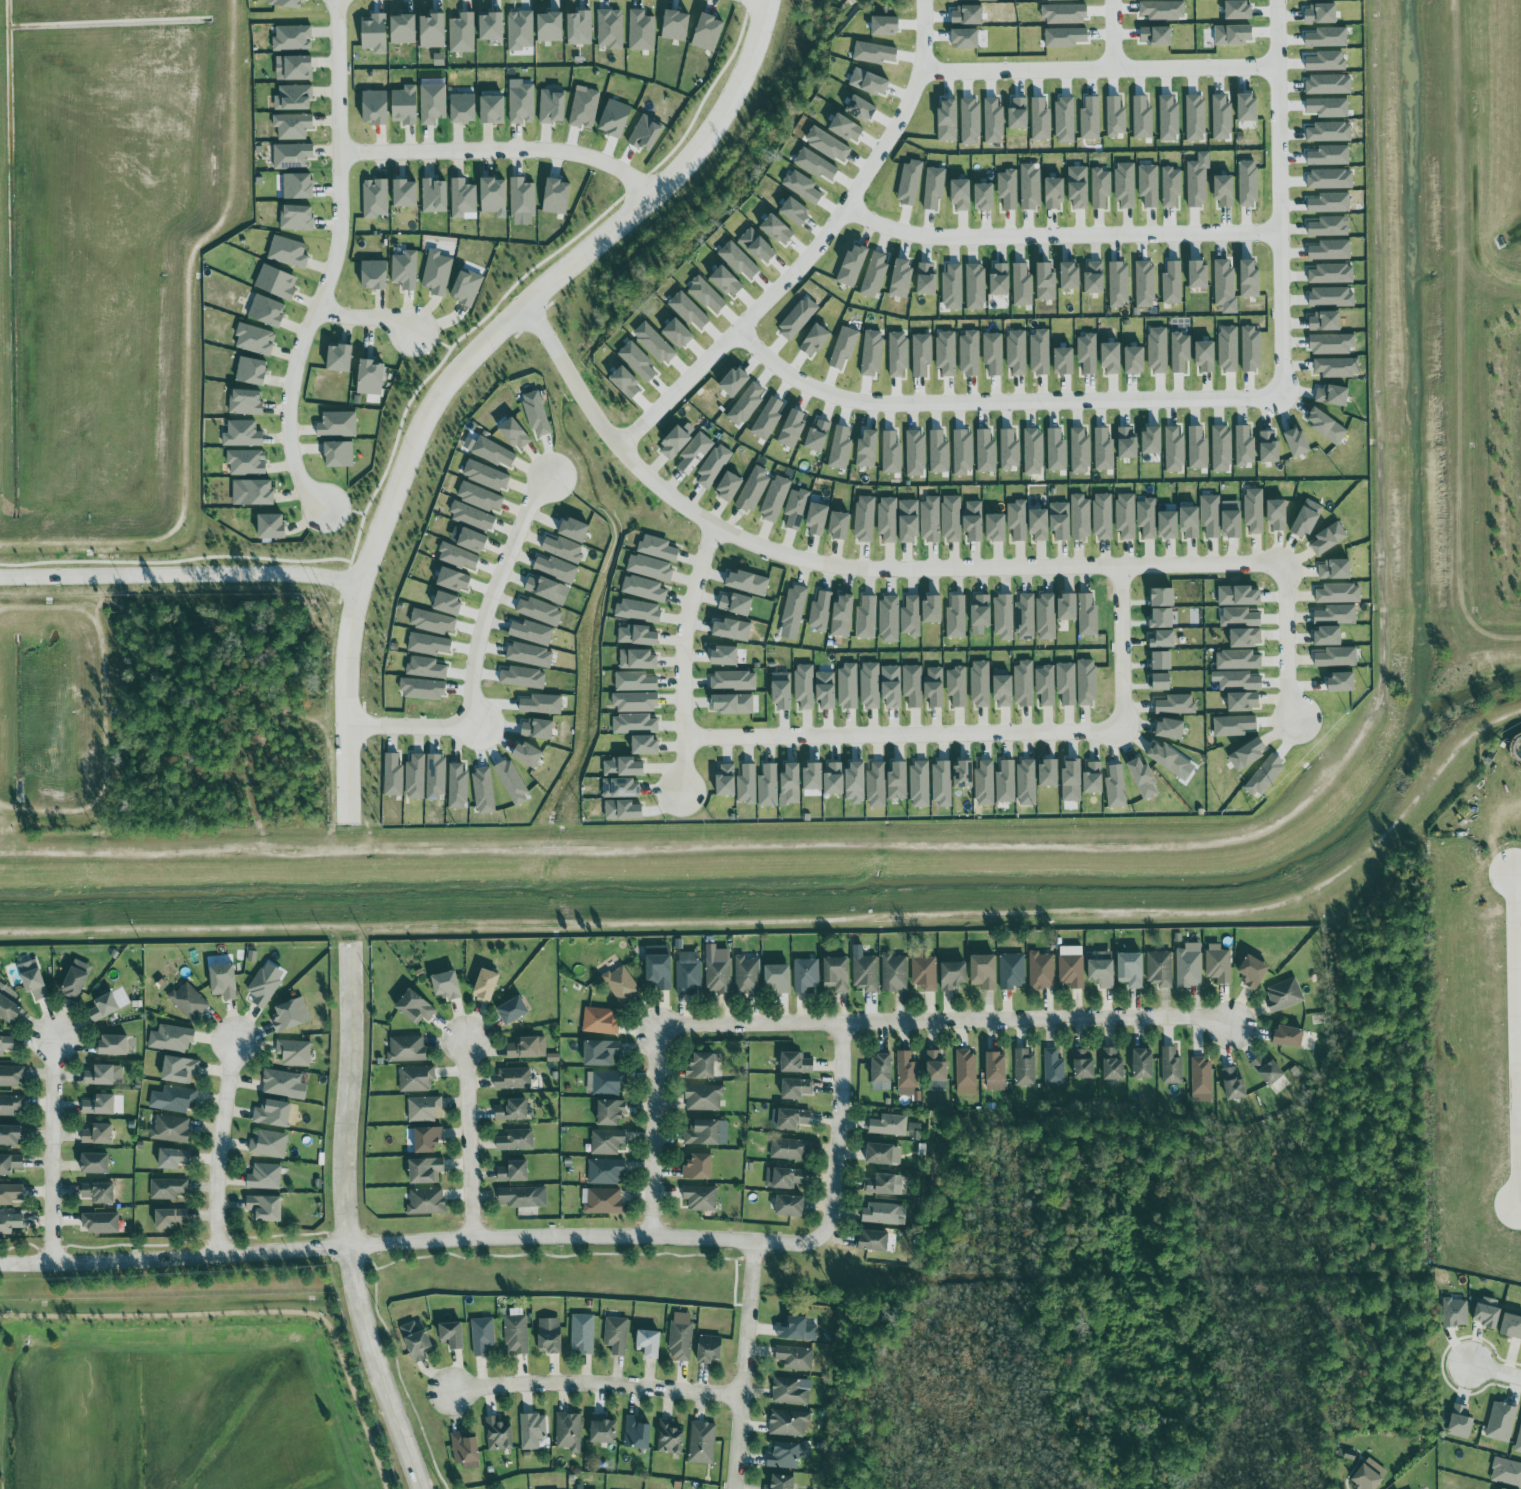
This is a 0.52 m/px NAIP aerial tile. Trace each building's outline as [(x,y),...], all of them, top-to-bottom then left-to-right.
[(269,6),(304,9),(305,0),(270,0),(269,6)] [(599,46),(610,46),(610,50),(623,50),(623,11),(613,11),(613,10),(598,10),(599,46)] [(654,50),(655,17),(645,17),(645,10),(631,10),(630,50),(654,50)] [(692,14),(667,10),(662,38),(687,42),(692,14)] [(474,12),(460,12),(460,18),(449,19),(450,52),(475,52),(474,12)] [(509,50),(534,49),(534,12),(508,12),(509,50)] [(592,44),(591,12),(568,13),(568,45),(592,44)] [(538,41),(564,42),(564,13),(539,13),(538,41)] [(691,45),(716,53),(726,21),(702,13),(691,45)] [(363,18),(362,49),(374,49),(374,54),(386,54),(387,14),(371,14),(371,18),(363,18)] [(446,14),(421,15),(421,48),(446,48),(446,14)] [(505,40),(505,14),(480,14),(480,40),(505,40)] [(417,15),(391,16),(391,44),(417,44),(417,15)] [(273,52),(311,51),(310,39),(312,39),(312,26),(276,27),(277,37),(273,37),(273,52)] [(285,57),(286,81),(313,80),(313,56),(285,57)] [(446,119),(446,85),(437,85),(437,79),(421,79),(422,125),(436,125),(436,119),(446,119)] [(534,84),(520,84),(520,88),(509,88),(510,124),(535,124),(534,84)] [(275,111),(312,110),(312,85),(279,86),(279,96),(275,96),(275,111)] [(418,125),(417,85),(404,85),(404,90),(391,91),(392,122),(403,122),(403,125),(418,125)] [(601,92),(587,89),(586,93),(576,90),(569,125),(593,130),(601,92)] [(540,123),(566,124),(567,91),(541,90),(540,123)] [(389,125),(388,91),(363,91),(363,125),(389,125)] [(452,124),(477,123),(477,94),(451,95),(452,124)] [(506,96),(481,96),(481,124),(506,124),(506,96)] [(622,139),(634,107),(609,99),(598,131),(622,139)] [(313,115),(273,115),(273,128),(279,128),(279,140),(307,140),(306,129),(314,129),(313,115)] [(274,145),(274,170),(308,169),(308,158),(314,158),(314,144),(274,145)] [(830,184),(840,169),(803,147),(794,162),(830,184)] [(911,160),(923,162),(914,207),(901,204),(902,200),(897,200),(904,164),(911,165),(911,160)] [(1258,161),(1239,161),(1240,205),(1259,205),(1258,161)] [(1134,164),(1115,164),(1116,201),(1121,201),(1121,209),(1135,209),(1134,164)] [(1188,206),(1207,206),(1207,164),(1187,164),(1188,206)] [(1041,165),(1021,166),(1022,209),(1042,209),(1041,165)] [(1158,166),(1138,166),(1139,197),(1144,197),(1144,208),(1159,208),(1158,166)] [(1070,210),(1089,209),(1088,167),(1069,167),(1070,210)] [(927,168),(946,169),(943,200),(940,199),(940,197),(938,198),(937,210),(924,209),(927,168)] [(1162,169),(1163,208),(1178,208),(1178,196),(1182,195),(1182,168),(1162,169)] [(783,187),(818,205),(824,193),(813,188),(816,182),(792,170),(783,187)] [(1111,170),(1092,170),(1092,209),(1106,209),(1106,197),(1111,197),(1111,170)] [(1017,171),(998,171),(998,199),(1003,199),(1004,211),(1018,210),(1017,171)] [(284,175),(284,200),(313,199),(313,174),(284,175)] [(1235,176),(1215,176),(1216,207),(1235,207),(1235,176)] [(536,217),(535,183),(525,184),(525,177),(511,177),(511,217),(536,217)] [(477,213),(477,185),(466,185),(466,179),(452,179),(452,219),(465,219),(465,213),(477,213)] [(498,213),(498,219),(507,219),(508,179),(483,179),(482,212),(498,213)] [(572,182),(548,179),(543,212),(567,215),(572,182)] [(1066,179),(1044,179),(1045,210),(1060,210),(1060,203),(1066,203),(1066,179)] [(388,180),(363,180),(364,219),(379,219),(378,215),(389,215),(388,180)] [(953,181),(971,180),(972,199),(970,199),(970,211),(956,211),(956,204),(952,204),(953,181)] [(419,207),(419,181),(395,182),(395,208),(419,207)] [(448,181),(423,181),(423,212),(449,212),(448,181)] [(995,184),(995,211),(982,211),(982,209),(976,209),(976,204),(974,204),(974,186),(976,186),(976,184),(995,184)] [(781,211),(802,227),(813,212),(792,196),(781,211)] [(313,231),(314,207),(281,206),(280,230),(313,231)] [(795,234),(774,214),(761,227),(783,247),(795,234)] [(1348,236),(1348,217),(1320,217),(1320,222),(1309,222),(1309,236),(1348,236)] [(766,267),(779,254),(752,227),(739,239),(766,267)] [(268,259),(306,270),(310,257),(304,255),(307,244),(274,235),(268,259)] [(719,253),(749,283),(761,271),(731,240),(719,253)] [(1351,240),(1320,241),(1320,246),(1309,246),(1310,260),(1351,259),(1351,240)] [(871,249),(861,274),(860,273),(853,288),(836,280),(845,258),(846,258),(847,256),(846,256),(847,253),(849,253),(850,251),(853,253),(857,246),(862,248),(863,246),(871,249)] [(422,287),(432,289),(431,295),(445,298),(453,259),(439,256),(440,252),(430,250),(422,287)] [(392,255),(392,284),(403,284),(402,291),(416,291),(418,251),(405,251),(405,256),(392,255)] [(887,256),(884,263),(889,265),(879,294),(877,293),(875,298),(860,292),(874,251),(887,256)] [(896,260),(897,261),(898,259),(911,262),(910,268),(915,269),(910,291),(909,290),(907,299),(889,294),(891,281),(892,281),(892,279),(891,279),(896,260)] [(1235,268),(1230,268),(1230,260),(1215,260),(1216,306),(1235,305),(1235,268)] [(1261,297),(1261,270),(1257,270),(1257,260),(1241,260),(1241,297),(1261,297)] [(388,290),(388,261),(362,262),(363,291),(388,290)] [(1182,303),(1182,261),(1168,261),(1168,273),(1162,273),(1163,303),(1182,303)] [(1209,261),(1189,261),(1189,288),(1210,287),(1209,261)] [(1105,293),(1104,262),(1085,263),(1087,294),(1105,293)] [(1136,262),(1137,308),(1154,308),(1154,262),(1136,262)] [(932,264),(931,274),(938,275),(938,295),(920,295),(919,293),(917,294),(919,263),(932,264)] [(1053,263),(1036,264),(1037,301),(1057,300),(1057,273),(1053,273),(1053,263)] [(1080,290),(1080,263),(1060,263),(1060,290),(1080,290)] [(1109,263),(1110,306),(1129,306),(1128,263),(1109,263)] [(255,286),(291,301),(300,279),(264,264),(255,286)] [(966,264),(980,264),(981,269),(985,269),(986,303),(983,303),(983,310),(967,310),(966,264)] [(995,264),(1009,264),(1009,276),(1011,276),(1011,295),(1007,295),(1007,309),(988,309),(987,294),(992,294),(992,275),(995,275),(995,264)] [(1013,264),(1026,264),(1027,275),(1032,275),(1032,305),(1014,305),(1013,264)] [(1308,270),(1309,284),(1354,283),(1353,264),(1317,265),(1317,270),(1308,270)] [(745,287),(724,265),(711,278),(732,300),(745,287)] [(948,265),(962,265),(962,310),(946,309),(945,304),(942,304),(943,273),(948,273),(948,265)] [(471,307),(484,279),(462,269),(449,297),(471,307)] [(728,303),(699,277),(687,289),(716,316),(728,303)] [(1353,288),(1310,288),(1310,307),(1353,307),(1353,288)] [(699,333),(711,320),(680,291),(668,304),(699,333)] [(289,306),(257,294),(248,317),(280,329),(289,306)] [(783,344),(781,342),(776,337),(783,331),(777,325),(805,297),(817,310),(783,344)] [(1310,331),(1342,331),(1342,313),(1310,314),(1310,331)] [(696,337),(677,318),(663,332),(682,351),(696,337)] [(811,359),(796,348),(817,320),(832,332),(811,359)] [(678,354),(646,321),(633,334),(665,367),(678,354)] [(236,348),(271,357),(277,333),(239,323),(236,336),(239,337),(236,348)] [(1238,326),(1219,327),(1220,373),(1239,372),(1238,326)] [(836,371),(828,368),(841,328),(858,333),(848,366),(840,364),(838,371),(836,371)] [(1242,329),(1243,372),(1263,372),(1262,328),(1242,329)] [(1160,378),(1149,378),(1148,330),(1164,330),(1165,378),(1160,378)] [(868,379),(860,378),(864,333),(881,335),(876,379),(868,379)] [(1019,378),(1009,379),(1006,335),(1024,334),(1026,378),(1019,378)] [(1042,378),(1030,379),(1029,340),(1032,340),(1032,334),(1045,334),(1046,378),(1042,378)] [(1354,354),(1354,334),(1311,335),(1311,355),(1354,354)] [(897,381),(888,381),(888,336),(904,336),(903,381),(897,381)] [(971,378),(960,379),(959,337),(976,336),(978,378),(971,378)] [(948,380),(937,380),(937,338),(954,338),(955,380),(948,380)] [(995,379),(983,379),(982,338),(998,338),(1000,378),(995,379)] [(1180,375),(1172,375),(1172,338),(1188,338),(1188,367),(1182,367),(1182,375),(1180,375)] [(919,381),(910,381),(909,340),(927,339),(928,370),(922,370),(922,381),(919,381)] [(1089,380),(1080,380),(1080,367),(1077,367),(1078,339),(1096,339),(1095,380),(1089,380)] [(658,374),(649,366),(653,362),(631,341),(617,355),(649,384),(658,374)] [(1215,342),(1196,342),(1197,373),(1216,372),(1215,342)] [(1111,377),(1100,377),(1099,345),(1115,344),(1117,376),(1111,377)] [(355,348),(330,345),(326,370),(351,374),(355,348)] [(1134,377),(1120,377),(1120,347),(1137,346),(1137,373),(1140,373),(1140,377),(1134,377)] [(1063,379),(1051,380),(1050,354),(1069,353),(1070,379),(1063,379)] [(241,356),(236,381),(265,386),(267,374),(266,374),(268,363),(241,356)] [(1360,377),(1360,358),(1314,359),(1314,374),(1323,374),(1323,378),(1360,377)] [(386,366),(376,365),(377,361),(361,359),(357,393),(382,396),(386,366)] [(749,379),(746,376),(732,365),(712,390),(728,403),(749,379)] [(759,390),(750,384),(724,420),(741,432),(766,395),(759,390)] [(1317,385),(1315,403),(1349,406),(1350,388),(1317,385)] [(538,437),(552,434),(539,390),(521,396),(531,431),(536,430),(538,437)] [(229,414),(263,415),(263,391),(230,391),(229,414)] [(779,404),(769,398),(747,436),(764,445),(786,408),(779,404)] [(1349,431),(1315,407),(1307,418),(1314,424),(1312,428),(1338,447),(1349,431)] [(800,413),(794,410),(792,414),(788,412),(774,442),(792,450),(808,417),(800,413)] [(356,412),(323,413),(323,423),(317,423),(317,438),(357,437),(356,412)] [(519,452),(532,441),(513,417),(499,428),(519,452)] [(833,424),(815,418),(805,447),(823,453),(833,424)] [(257,421),(228,421),(228,433),(223,433),(223,446),(264,447),(264,432),(257,432),(257,421)] [(850,428),(836,425),(827,467),(846,470),(852,440),(848,439),(850,428)] [(658,449),(671,462),(693,439),(680,426),(658,449)] [(1184,435),(1180,435),(1179,426),(1165,427),(1166,472),(1185,471),(1184,435)] [(1203,426),(1189,426),(1190,469),(1209,469),(1208,438),(1203,438),(1203,426)] [(1231,426),(1212,426),(1213,472),(1232,471),(1231,426)] [(1255,464),(1255,437),(1250,437),(1250,426),(1236,426),(1236,464),(1255,464)] [(1302,427),(1283,434),(1293,459),(1312,452),(1302,427)] [(1137,459),(1137,428),(1118,428),(1118,459),(1137,459)] [(1043,474),(1042,429),(1024,429),(1025,475),(1043,474)] [(1062,429),(1048,429),(1047,470),(1067,471),(1067,440),(1062,440),(1062,429)] [(1086,429),(1071,429),(1072,474),(1091,473),(1090,437),(1086,437),(1086,429)] [(1114,470),(1114,440),(1109,440),(1108,429),(1094,429),(1095,470),(1114,470)] [(1163,454),(1163,429),(1141,429),(1141,454),(1163,454)] [(865,440),(857,440),(856,466),(876,467),(878,431),(865,430),(865,440)] [(924,430),(906,431),(907,476),(925,476),(924,430)] [(944,430),(930,431),(931,473),(950,472),(949,441),(944,442),(944,430)] [(997,472),(996,441),(991,441),(991,430),(977,430),(977,472),(997,472)] [(1020,468),(1020,441),(1015,441),(1015,430),(1001,430),(1001,468),(1020,468)] [(902,473),(901,443),(897,443),(897,431),(882,432),(882,473),(902,473)] [(954,431),(954,474),(973,474),(973,431),(954,431)] [(1261,463),(1281,462),(1280,442),(1274,442),(1274,431),(1260,432),(1261,463)] [(689,477),(715,443),(700,432),(680,457),(684,460),(677,468),(689,477)] [(498,467),(500,463),(511,469),(518,455),(480,435),(471,452),(498,467)] [(353,467),(353,443),(326,443),(327,468),(353,467)] [(734,453),(718,443),(698,474),(702,477),(697,484),(709,491),(734,453)] [(230,476),(266,476),(266,451),(227,451),(227,466),(230,466),(230,476)] [(462,476),(504,493),(511,477),(469,459),(462,476)] [(771,474),(753,467),(737,507),(754,514),(771,474)] [(744,480),(727,472),(716,495),(734,503),(744,480)] [(778,523),(792,481),(773,475),(759,517),(778,523)] [(275,481),(240,481),(240,506),(275,506),(275,481)] [(490,512),(491,509),(499,512),(505,498),(463,481),(456,498),(490,512)] [(791,488),(785,515),(789,516),(786,528),(800,531),(809,493),(791,488)] [(1264,534),(1263,489),(1244,489),(1245,526),(1250,526),(1250,534),(1264,534)] [(1113,539),(1112,494),(1093,495),(1094,539),(1113,539)] [(1135,495),(1116,495),(1117,532),(1122,532),(1122,540),(1136,540),(1135,495)] [(875,497),(857,496),(855,542),(873,543),(875,497)] [(961,496),(943,496),(943,542),(961,542),(961,496)] [(1091,540),(1091,496),(1070,496),(1070,503),(1051,503),(1051,532),(1056,532),(1056,540),(1091,540)] [(1219,496),(1201,496),(1202,527),(1206,527),(1206,538),(1220,538),(1219,496)] [(940,497),(926,497),(926,503),(922,503),(921,542),(940,542),(940,497)] [(898,498),(879,498),(878,535),(884,535),(884,543),(898,543),(898,498)] [(1308,541),(1324,508),(1306,499),(1290,532),(1308,541)] [(454,500),(497,518),(491,530),(488,529),(487,532),(462,522),(461,523),(452,520),(455,514),(449,512),(454,500)] [(919,500),(900,501),(901,543),(919,543),(919,500)] [(1143,528),(1143,540),(1157,539),(1156,500),(1137,500),(1137,528),(1143,528)] [(984,542),(984,501),(965,502),(965,534),(970,534),(970,542),(984,542)] [(1242,501),(1223,502),(1225,539),(1243,538),(1242,501)] [(1268,532),(1288,532),(1288,501),(1268,501),(1268,532)] [(1027,502),(1008,502),(1008,530),(1013,530),(1014,542),(1028,541),(1027,502)] [(825,536),(829,506),(811,503),(807,534),(825,536)] [(1200,539),(1200,508),(1182,508),(1182,539),(1200,539)] [(1032,542),(1050,541),(1049,510),(1031,511),(1032,542)] [(829,537),(849,539),(851,514),(831,512),(829,537)] [(1160,538),(1180,538),(1180,512),(1160,513),(1160,538)] [(286,515),(259,515),(259,540),(286,539),(286,515)] [(986,516),(987,541),(1008,541),(1007,515),(986,516)] [(559,534),(585,544),(591,527),(566,517),(559,534)] [(1317,556),(1349,541),(1341,522),(1316,533),(1320,541),(1312,545),(1317,556)] [(465,527),(458,545),(480,554),(482,550),(485,551),(490,538),(465,527)] [(670,542),(643,534),(638,553),(676,563),(680,550),(669,547),(670,542)] [(578,564),(584,546),(559,537),(558,541),(547,537),(542,551),(578,564)] [(443,541),(439,551),(442,552),(439,560),(462,570),(464,565),(475,569),(481,557),(443,541)] [(627,571),(670,584),(675,566),(631,554),(627,571)] [(539,557),(534,570),(572,585),(579,568),(551,557),(549,561),(539,557)] [(1320,580),(1353,579),(1353,562),(1319,562),(1320,580)] [(444,567),(472,577),(467,591),(461,589),(459,593),(438,585),(444,567)] [(770,580),(731,570),(726,587),(765,597),(770,580)] [(561,586),(531,575),(525,591),(554,602),(561,586)] [(665,604),(668,591),(660,589),(662,584),(626,575),(621,593),(665,604)] [(1316,604),(1362,603),(1361,584),(1324,585),(1324,590),(1316,590),(1316,604)] [(781,629),(799,633),(808,590),(790,585),(781,629)] [(1219,588),(1219,606),(1262,605),(1262,587),(1219,588)] [(1149,590),(1149,608),(1176,607),(1176,589),(1149,590)] [(464,599),(439,591),(434,609),(458,617),(464,599)] [(749,618),(755,600),(724,591),(718,609),(749,618)] [(833,593),(819,591),(818,602),(812,602),(808,628),(827,631),(833,593)] [(1016,603),(1015,639),(1034,640),(1035,595),(1020,594),(1020,603),(1016,603)] [(855,597),(837,595),(832,635),(850,638),(855,597)] [(992,596),(973,595),(972,627),(991,627),(992,596)] [(1092,595),(1059,596),(1059,621),(1079,621),(1080,637),(1099,636),(1098,606),(1093,606),(1092,595)] [(875,638),(877,596),(863,596),(862,607),(857,607),(856,638),(875,638)] [(901,608),(901,634),(910,634),(910,638),(921,637),(920,596),(906,596),(906,608),(901,608)] [(946,607),(947,638),(966,638),(966,596),(951,596),(951,607),(946,607)] [(1014,597),(995,596),(993,639),(1012,639),(1014,597)] [(1056,596),(1037,596),(1037,640),(1056,640),(1056,596)] [(943,623),(943,597),(924,597),(925,623),(943,623)] [(659,625),(662,606),(620,598),(616,617),(659,625)] [(899,642),(898,598),(880,598),(880,643),(899,642)] [(515,613),(558,627),(564,610),(529,599),(528,602),(520,599),(515,613)] [(1357,624),(1357,605),(1326,606),(1326,611),(1315,611),(1315,624),(1357,624)] [(1249,608),(1221,608),(1222,627),(1262,626),(1262,613),(1250,613),(1249,608)] [(454,636),(458,619),(414,609),(410,626),(454,636)] [(1174,609),(1150,610),(1151,629),(1174,629),(1174,609)] [(554,629),(525,620),(524,625),(513,622),(509,635),(548,648),(554,629)] [(713,638),(750,641),(751,623),(726,621),(725,624),(715,623),(713,638)] [(659,648),(660,634),(651,633),(652,628),(620,625),(618,643),(659,648)] [(1262,647),(1262,629),(1232,630),(1232,648),(1262,647)] [(1343,629),(1315,629),(1315,647),(1343,646),(1343,629)] [(1176,631),(1151,632),(1152,649),(1177,648),(1176,631)] [(408,652),(438,656),(439,653),(451,654),(453,638),(410,634),(408,652)] [(551,667),(554,650),(509,644),(506,662),(551,667)] [(739,667),(740,648),(713,647),(713,666),(739,667)] [(1357,648),(1326,648),(1326,651),(1316,651),(1316,667),(1357,667),(1357,648)] [(659,670),(659,652),(621,651),(620,670),(659,670)] [(1254,651),(1217,651),(1217,670),(1262,670),(1262,655),(1254,656),(1254,651)] [(1173,653),(1151,653),(1151,671),(1173,670),(1173,653)] [(448,666),(437,665),(437,659),(409,656),(408,676),(447,679),(448,666)] [(1096,661),(1077,661),(1078,705),(1097,705),(1096,661)] [(990,708),(989,662),(971,662),(972,708),(990,708)] [(1033,662),(1014,663),(1015,707),(1034,706),(1033,662)] [(880,663),(861,663),(862,709),(880,709),(880,663)] [(1075,664),(1056,664),(1057,695),(1062,695),(1063,707),(1077,707),(1075,664)] [(814,665),(795,665),(796,702),(801,702),(801,710),(814,710),(814,665)] [(858,708),(857,665),(838,666),(839,709),(858,708)] [(902,666),(882,667),(883,700),(888,700),(888,709),(903,709),(902,666)] [(923,666),(904,666),(903,697),(909,697),(908,709),(922,709),(923,666)] [(501,670),(500,685),(544,690),(546,671),(510,667),(510,671),(501,670)] [(1055,707),(1055,667),(1035,667),(1036,695),(1041,695),(1041,707),(1055,707)] [(944,668),(926,668),(926,700),(930,700),(930,709),(945,709),(944,668)] [(966,708),(966,669),(947,668),(947,697),(953,697),(952,708),(966,708)] [(995,708),(1013,707),(1012,670),(994,671),(995,708)] [(1263,690),(1263,676),(1250,677),(1250,671),(1220,672),(1220,690),(1263,690)] [(646,672),(616,673),(616,692),(658,691),(658,677),(646,677),(646,672)] [(712,673),(712,691),(757,690),(757,672),(712,673)] [(836,672),(817,673),(817,701),(823,701),(823,711),(836,710),(836,672)] [(793,711),(792,673),(773,673),(774,711),(793,711)] [(1356,673),(1330,674),(1330,693),(1357,692),(1356,673)] [(1173,675),(1152,674),(1152,691),(1172,691),(1173,675)] [(401,678),(446,682),(445,696),(442,696),(441,701),(405,697),(405,692),(400,691),(401,678)] [(657,693),(614,694),(615,713),(658,712),(657,693)] [(1230,712),(1260,711),(1260,693),(1229,694),(1230,712)] [(561,715),(562,696),(532,695),(531,699),(520,699),(520,714),(561,715)] [(1192,695),(1167,696),(1167,700),(1156,701),(1157,715),(1197,714),(1196,703),(1192,703),(1192,695)] [(712,696),(712,711),(723,711),(723,715),(754,714),(753,696),(712,696)] [(651,714),(613,715),(613,734),(659,733),(659,719),(651,720),(651,714)] [(1246,736),(1246,731),(1257,730),(1257,716),(1214,717),(1214,737),(1246,736)] [(523,720),(522,738),(553,740),(554,722),(523,720)] [(1158,721),(1158,738),(1184,739),(1185,722),(1158,721)] [(633,737),(634,756),(659,755),(659,736),(633,737)] [(1238,773),(1271,753),(1261,737),(1228,757),(1238,773)] [(520,742),(512,758),(536,769),(544,753),(520,742)] [(1192,761),(1166,747),(1165,748),(1153,742),(1145,757),(1183,777),(1192,761)] [(1287,765),(1272,753),(1244,788),(1258,800),(1287,765)] [(399,754),(385,754),(384,796),(404,796),(404,766),(399,765),(399,754)] [(424,799),(426,754),(412,754),(412,762),(407,762),(406,799),(424,799)] [(446,799),(446,756),(427,756),(427,798),(446,799)] [(646,777),(646,763),(636,763),(636,758),(613,758),(613,762),(604,762),(604,776),(646,777)] [(1158,794),(1154,786),(1159,784),(1149,766),(1146,767),(1141,758),(1127,765),(1145,801),(1158,794)] [(494,768),(515,806),(531,798),(510,759),(494,768)] [(976,769),(976,806),(994,806),(994,761),(980,761),(980,769),(976,769)] [(1016,761),(1001,761),(1001,773),(996,772),(996,803),(1015,803),(1016,761)] [(1060,787),(1060,761),(1041,761),(1041,787),(1060,787)] [(1082,761),(1068,761),(1069,770),(1062,770),(1063,802),(1083,802),(1082,761)] [(886,763),(871,762),(871,771),(868,771),(867,808),(885,808),(886,763)] [(932,763),(933,806),(952,805),(951,762),(932,763)] [(1017,762),(1018,806),(1037,806),(1037,762),(1017,762)] [(1103,762),(1086,763),(1087,795),(1104,794),(1103,762)] [(827,795),(845,795),(844,763),(826,763),(827,795)] [(848,763),(847,803),(865,803),(866,763),(848,763)] [(908,799),(908,763),(894,763),(894,773),(888,773),(889,800),(908,799)] [(929,763),(910,763),(911,808),(930,808),(929,763)] [(955,789),(975,788),(974,763),(955,764),(955,789)] [(467,809),(468,772),(464,772),(464,764),(450,764),(449,809),(467,809)] [(778,764),(764,765),(764,776),(759,776),(759,807),(778,806),(778,764)] [(801,804),(801,764),(788,764),(788,774),(781,774),(781,795),(785,795),(785,804),(801,804)] [(1110,778),(1105,779),(1109,809),(1128,806),(1122,764),(1109,766),(1110,778)] [(718,797),(736,797),(736,765),(718,765),(718,797)] [(757,804),(756,765),(742,765),(743,776),(738,776),(738,804),(757,804)] [(824,791),(824,766),(803,766),(804,791),(824,791)] [(497,812),(490,768),(471,771),(478,815),(497,812)] [(603,780),(603,799),(642,799),(642,781),(603,780)] [(644,806),(634,806),(635,802),(606,801),(605,820),(644,821),(644,806)] [(1201,943),(1185,943),(1185,948),(1175,949),(1176,987),(1202,986),(1201,943)] [(1231,983),(1231,950),(1221,950),(1221,944),(1206,944),(1206,978),(1217,977),(1217,984),(1231,983)] [(671,990),(672,946),(647,946),(646,985),(656,986),(656,990),(671,990)] [(1083,946),(1058,946),(1059,983),(1070,983),(1070,989),(1084,989),(1083,946)] [(1087,979),(1099,980),(1098,988),(1114,989),(1115,951),(1098,951),(1098,960),(1088,959),(1087,979)] [(1146,952),(1147,983),(1158,982),(1158,988),(1172,988),(1172,951),(1146,952)] [(677,996),(700,996),(700,952),(677,952),(677,996)] [(883,992),(908,991),(907,956),(892,956),(892,952),(882,953),(883,992)] [(1144,953),(1118,952),(1118,982),(1128,982),(1128,988),(1143,989),(1144,953)] [(1026,988),(1025,953),(999,954),(1000,988),(1026,988)] [(1055,953),(1029,953),(1029,989),(1054,989),(1055,953)] [(1258,991),(1270,964),(1247,954),(1239,972),(1248,976),(1244,985),(1258,991)] [(760,959),(745,959),(745,955),(735,955),(736,994),(761,993),(760,959)] [(997,990),(997,955),(972,955),(972,985),(981,985),(982,991),(997,990)] [(879,992),(878,956),(853,956),(853,988),(863,988),(863,993),(879,992)] [(824,987),(834,987),(834,992),(849,992),(850,957),(825,957),(824,987)] [(937,958),(912,957),(912,985),(924,985),(924,992),(937,992),(937,958)] [(36,1001),(51,996),(37,958),(18,965),(27,992),(32,990),(36,1001)] [(731,958),(706,958),(706,990),(717,990),(717,995),(732,994),(731,958)] [(92,965),(73,959),(62,995),(80,1001),(92,965)] [(819,959),(794,959),(794,993),(808,993),(808,986),(819,986),(819,959)] [(249,992),(256,995),(252,1003),(266,1009),(284,970),(264,961),(249,992)] [(968,962),(941,963),(942,991),(956,991),(956,984),(968,984),(968,962)] [(210,965),(212,995),(223,995),(223,1000),(237,999),(235,964),(210,965)] [(602,977),(621,1007),(642,993),(624,964),(602,977)] [(791,964),(764,965),(765,985),(775,985),(775,993),(792,993),(791,964)] [(479,993),(477,1000),(491,1004),(501,973),(483,967),(475,992),(479,993)] [(436,996),(445,994),(447,1001),(463,997),(457,970),(431,976),(436,996)] [(1305,1000),(1296,977),(1267,988),(1271,999),(1266,1000),(1270,1013),(1305,1000)] [(14,1000),(18,997),(0,980),(0,1017),(10,1026),(24,1010),(14,1000)] [(204,1016),(202,1013),(210,1004),(185,980),(168,998),(196,1025),(204,1016)] [(420,1028),(437,1010),(412,987),(395,1005),(420,1028)] [(97,1017),(120,1008),(113,992),(91,1001),(97,1017)] [(507,1025),(530,1013),(521,995),(497,1007),(507,1025)] [(271,1018),(277,1033),(311,1021),(303,996),(276,1006),(279,1015),(271,1018)] [(616,1034),(617,1009),(584,1007),(583,1033),(616,1034)] [(1272,1029),(1269,1042),(1302,1049),(1306,1030),(1280,1024),(1279,1031),(1272,1029)] [(196,1028),(159,1025),(158,1032),(150,1031),(148,1048),(187,1053),(188,1042),(194,1043),(196,1028)] [(3,1050),(14,1050),(14,1036),(0,1036),(0,1056),(3,1056),(3,1050)] [(96,1055),(129,1054),(129,1036),(96,1037),(96,1055)] [(389,1037),(390,1062),(426,1061),(425,1036),(389,1037)] [(546,1057),(545,1036),(521,1037),(522,1043),(507,1044),(507,1058),(546,1057)] [(310,1067),(311,1042),(277,1040),(276,1055),(283,1055),(283,1065),(310,1067)] [(621,1066),(621,1041),(585,1040),(585,1065),(621,1066)] [(1176,1046),(1161,1047),(1162,1084),(1182,1084),(1182,1058),(1176,1058),(1176,1046)] [(1125,1061),(1117,1060),(1117,1047),(1104,1047),(1103,1079),(1125,1080),(1125,1061)] [(1044,1086),(1064,1086),(1064,1060),(1058,1060),(1059,1048),(1045,1048),(1044,1086)] [(1096,1078),(1095,1059),(1087,1059),(1087,1049),(1074,1049),(1074,1078),(1096,1078)] [(948,1062),(941,1061),(941,1050),(928,1050),(927,1090),(948,1090),(948,1062)] [(1015,1050),(1014,1086),(1035,1086),(1036,1051),(1015,1050)] [(1154,1078),(1154,1050),(1133,1050),(1134,1078),(1154,1078)] [(814,1073),(814,1059),(803,1058),(803,1052),(783,1051),(782,1072),(814,1073)] [(918,1062),(911,1062),(911,1051),(897,1051),(898,1096),(913,1095),(913,1100),(919,1100),(918,1062)] [(977,1096),(976,1051),(956,1051),(956,1096),(977,1096)] [(1270,1087),(1286,1074),(1267,1051),(1251,1065),(1270,1087)] [(987,1091),(1007,1090),(1006,1052),(987,1053),(987,1091)] [(687,1078),(716,1078),(715,1053),(696,1053),(696,1062),(687,1062),(687,1078)] [(893,1054),(873,1054),(873,1083),(893,1083),(893,1054)] [(163,1081),(197,1084),(199,1059),(165,1056),(163,1081)] [(1192,1102),(1212,1102),(1212,1058),(1191,1059),(1192,1102)] [(95,1071),(85,1070),(84,1084),(122,1085),(122,1065),(95,1064),(95,1071)] [(0,1066),(0,1086),(23,1086),(23,1067),(0,1066)] [(400,1092),(431,1091),(431,1080),(435,1080),(435,1066),(399,1067),(400,1092)] [(1224,1068),(1226,1099),(1247,1098),(1246,1079),(1237,1080),(1236,1067),(1224,1068)] [(496,1069),(496,1089),(531,1088),(530,1068),(496,1069)] [(261,1093),(305,1101),(308,1085),(300,1084),(302,1075),(266,1069),(261,1093)] [(587,1071),(587,1095),(627,1094),(627,1071),(587,1071)] [(813,1094),(813,1079),(783,1079),(784,1099),(803,1099),(803,1094),(813,1094)] [(151,1091),(149,1109),(187,1114),(188,1103),(195,1104),(197,1090),(163,1085),(163,1093),(151,1091)] [(722,1086),(686,1085),(685,1110),(722,1111),(722,1086)] [(82,1114),(115,1114),(115,1094),(93,1094),(93,1100),(82,1100),(82,1114)] [(23,1116),(24,1096),(0,1095),(0,1116),(23,1116)] [(443,1109),(442,1096),(408,1097),(409,1122),(436,1122),(435,1110),(443,1109)] [(529,1118),(528,1098),(509,1099),(510,1105),(495,1106),(496,1120),(529,1118)] [(253,1122),(290,1127),(292,1102),(262,1099),(261,1109),(254,1108),(253,1122)] [(625,1101),(598,1100),(597,1125),(624,1126),(625,1101)] [(811,1110),(773,1109),(772,1128),(799,1129),(799,1124),(811,1124),(811,1110)] [(907,1115),(882,1114),(882,1119),(869,1119),(869,1134),(906,1136),(907,1115)] [(149,1139),(188,1143),(190,1119),(156,1115),(154,1130),(150,1129),(149,1139)] [(683,1130),(684,1145),(728,1144),(727,1120),(690,1120),(691,1129),(683,1130)] [(113,1144),(113,1124),(92,1123),(92,1130),(82,1130),(82,1144),(113,1144)] [(920,1124),(909,1123),(909,1136),(919,1137),(920,1124)] [(21,1145),(22,1125),(0,1125),(0,1145),(21,1145)] [(435,1153),(435,1143),(444,1142),(443,1127),(415,1128),(416,1153),(435,1153)] [(284,1159),(288,1135),(257,1129),(255,1139),(251,1139),(248,1153),(284,1159)] [(496,1136),(497,1150),(533,1150),(533,1129),(507,1130),(507,1136),(496,1136)] [(591,1155),(619,1156),(619,1144),(626,1144),(626,1131),(592,1130),(591,1155)] [(805,1159),(806,1139),(771,1139),(771,1159),(805,1159)] [(895,1164),(895,1144),(868,1143),(867,1163),(895,1164)] [(160,1169),(179,1169),(179,1164),(189,1165),(190,1150),(160,1149),(160,1169)] [(110,1153),(82,1153),(82,1174),(110,1174),(110,1153)] [(713,1179),(713,1154),(691,1153),(691,1166),(683,1165),(682,1179),(713,1179)] [(13,1175),(13,1169),(23,1169),(23,1155),(0,1154),(0,1174),(13,1175)] [(410,1159),(410,1185),(439,1184),(439,1173),(445,1172),(444,1158),(410,1159)] [(620,1185),(620,1173),(625,1173),(625,1160),(588,1159),(588,1184),(620,1185)] [(498,1167),(498,1181),(529,1180),(528,1160),(509,1161),(509,1167),(498,1167)] [(247,1174),(247,1188),(280,1189),(281,1165),(254,1164),(254,1174),(247,1174)] [(766,1168),(766,1187),(794,1188),(794,1184),(806,1185),(806,1169),(766,1168)] [(896,1174),(877,1173),(877,1179),(864,1179),(863,1193),(896,1194),(896,1174)] [(151,1200),(177,1200),(177,1194),(188,1194),(188,1180),(151,1179),(151,1200)] [(115,1203),(114,1183),(82,1183),(82,1197),(92,1197),(92,1203),(115,1203)] [(0,1185),(0,1205),(12,1205),(12,1200),(23,1200),(23,1185),(0,1185)] [(717,1211),(717,1186),(683,1186),(683,1200),(689,1200),(689,1211),(717,1211)] [(547,1207),(546,1187),(498,1188),(499,1203),(509,1203),(509,1208),(547,1207)] [(582,1189),(583,1214),(622,1213),(622,1188),(582,1189)] [(407,1215),(445,1214),(444,1189),(410,1189),(410,1205),(407,1205),(407,1215)] [(805,1196),(778,1195),(777,1215),(805,1216),(805,1196)] [(283,1222),(283,1197),(247,1196),(247,1211),(252,1211),(252,1221),(283,1222)] [(864,1223),(899,1225),(900,1204),(865,1203),(864,1223)] [(189,1209),(157,1209),(156,1229),(178,1230),(178,1223),(188,1223),(189,1209)] [(119,1213),(84,1213),(84,1234),(119,1234),(119,1213)] [(12,1228),(23,1228),(23,1214),(0,1214),(0,1234),(12,1234),(12,1228)] [(856,1231),(856,1249),(889,1251),(890,1232),(856,1231)] [(1442,1327),(1467,1327),(1467,1299),(1441,1299),(1442,1327)] [(1502,1307),(1476,1304),(1474,1321),(1485,1322),(1484,1327),(1499,1329),(1502,1307)] [(507,1354),(528,1353),(526,1308),(506,1309),(507,1354)] [(1506,1312),(1500,1334),(1520,1339),(1520,1316),(1506,1312)] [(571,1353),(594,1353),(594,1315),(572,1314),(571,1353)] [(778,1323),(777,1338),(816,1340),(817,1326),(807,1325),(808,1317),(783,1316),(783,1324),(778,1323)] [(627,1356),(628,1318),(605,1317),(604,1346),(612,1346),(611,1355),(627,1356)] [(495,1347),(494,1318),(472,1319),(473,1357),(489,1356),(489,1347),(495,1347)] [(561,1318),(538,1319),(539,1349),(548,1349),(548,1354),(562,1354),(561,1318)] [(429,1359),(426,1351),(434,1349),(427,1329),(418,1332),(415,1321),(401,1326),(414,1364),(429,1359)] [(669,1359),(691,1360),(693,1322),(670,1321),(669,1359)] [(464,1322),(440,1323),(441,1341),(450,1341),(451,1350),(464,1349),(464,1322)] [(660,1359),(661,1332),(638,1330),(637,1349),(646,1350),(645,1358),(660,1359)] [(699,1363),(713,1364),(713,1359),(722,1359),(722,1337),(700,1336),(699,1363)] [(813,1348),(776,1347),(776,1360),(785,1360),(784,1369),(812,1370),(813,1348)] [(773,1403),(809,1403),(810,1379),(773,1378),(773,1403)] [(1518,1407),(1494,1401),(1485,1437),(1509,1443),(1518,1407)] [(1466,1416),(1468,1406),(1455,1403),(1449,1434),(1471,1438),(1475,1418),(1466,1416)] [(810,1412),(771,1410),(770,1435),(808,1436),(810,1412)] [(571,1448),(571,1454),(580,1454),(581,1413),(556,1413),(555,1448),(571,1448)] [(546,1414),(521,1415),(522,1450),(538,1450),(538,1439),(546,1439),(546,1414)] [(618,1421),(605,1421),(605,1414),(591,1414),(590,1443),(617,1444),(618,1421)] [(487,1450),(512,1449),(511,1424),(498,1425),(497,1416),(486,1417),(487,1450)] [(624,1448),(650,1449),(651,1424),(638,1423),(638,1416),(626,1416),(624,1448)] [(672,1419),(659,1419),(658,1453),(683,1453),(684,1430),(672,1430),(672,1419)] [(716,1423),(690,1422),(689,1463),(715,1464),(716,1423)] [(462,1438),(462,1432),(452,1433),(453,1463),(480,1462),(479,1438),(462,1438)] [(811,1444),(776,1443),(776,1454),(768,1453),(767,1468),(798,1469),(799,1458),(810,1459),(811,1444)] [(1381,1479),(1372,1488),(1352,1488),(1350,1487),(1354,1483),(1343,1476),(1358,1456),(1381,1479)] [(1496,1457),(1490,1481),(1520,1488),(1520,1463),(1496,1457)] [(765,1488),(795,1488),(796,1476),(773,1475),(773,1486),(765,1486),(765,1488)]
